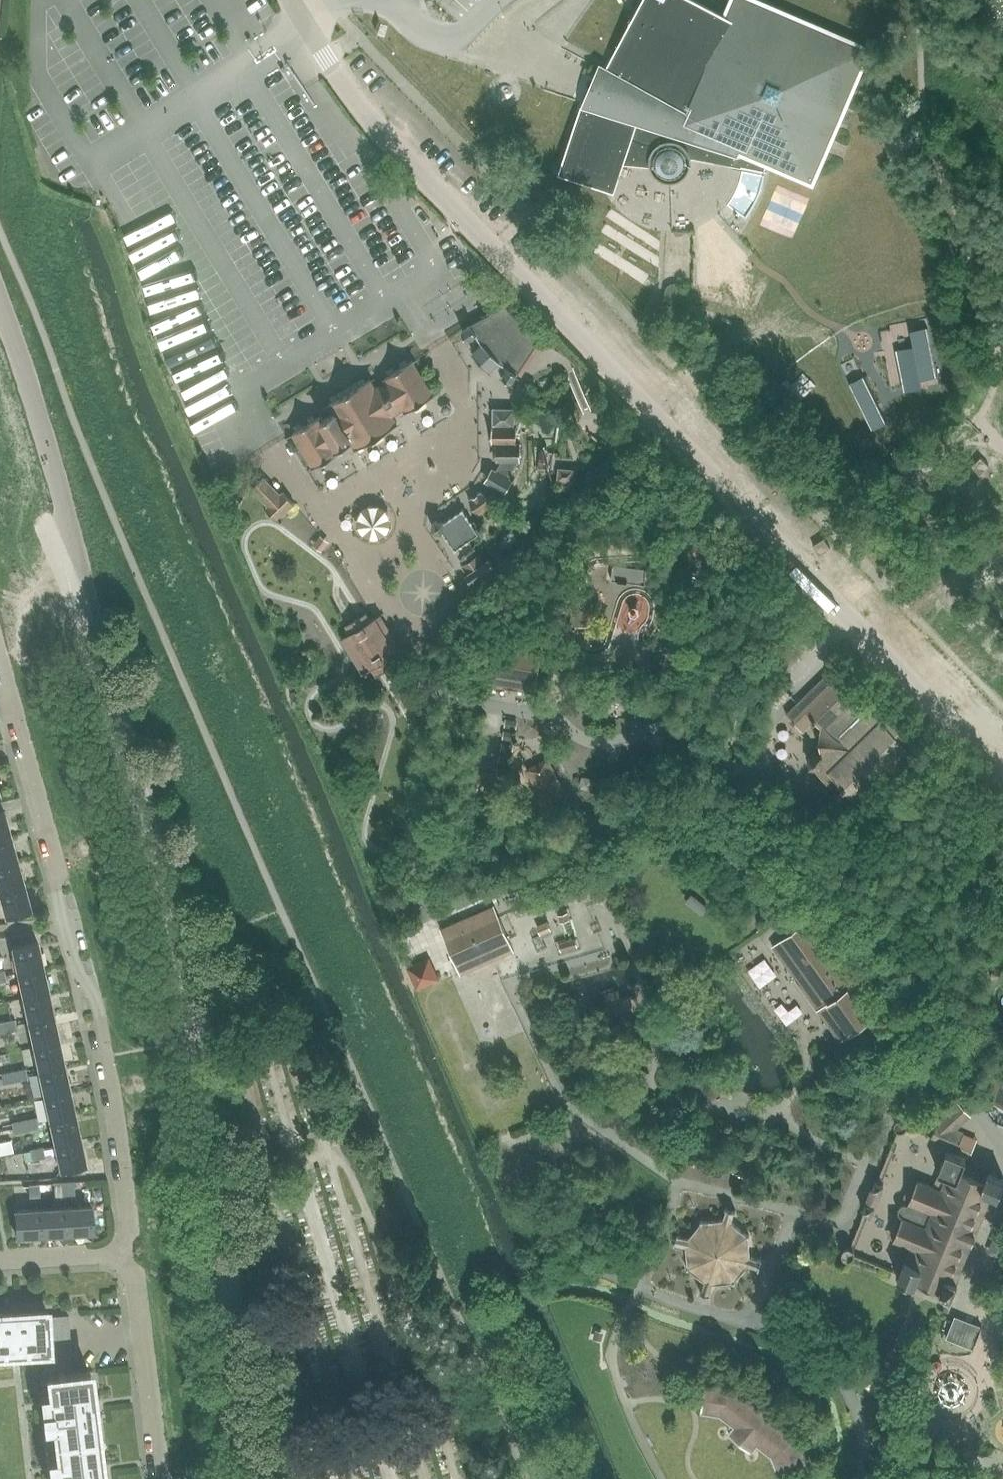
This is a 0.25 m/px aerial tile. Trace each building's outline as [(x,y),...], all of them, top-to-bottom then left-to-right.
[(559,171),(616,190),(625,162),(651,165),(652,168),(654,172),(657,175),(660,177),(664,179),(667,180),(671,180),(675,180),(679,178),(683,177),(686,174),(688,171),(690,167),(691,164),(692,160),(691,156),(765,170),(769,161),(811,179),(812,180),(868,48),(799,19),(754,0),(734,0),(726,17),(695,0),(642,0),(635,12),(625,32),(615,50),(608,64),(605,69),(613,74),(608,85),(598,81),(593,92),(603,96),(598,107),(582,102),(559,171)] [(742,215),(753,178),(736,172),(725,209),(742,215)] [(285,210),(274,220),(283,230),(294,221),(285,210)] [(189,308),(228,380),(264,361),(251,337),(238,344),(220,310),(214,313),(206,299),(189,308)] [(506,304),(463,330),(468,339),(477,333),(483,343),(473,352),(490,369),(499,361),(509,367),(503,375),(512,381),(539,339),(506,304)] [(404,409),(405,410),(434,394),(413,360),(386,376),(388,380),(376,387),(371,378),(330,403),(335,412),(323,419),(321,415),(293,432),(313,466),(342,449),(340,446),(351,440),(355,448),(398,423),(394,415),(404,409)] [(496,469),(489,481),(506,491),(513,479),(510,477),(520,459),(521,459),(521,443),(517,443),(517,425),(514,425),(514,408),(494,408),(494,425),(493,426),(493,441),(497,441),(497,459),(502,459),(496,469)] [(974,464),(982,472),(989,465),(981,457),(974,464)] [(561,467),(560,468),(559,478),(572,479),(574,469),(561,467)] [(281,492),(265,476),(252,488),(268,505),(266,507),(278,520),(296,503),(283,490),(281,492)] [(483,491),(470,500),(479,513),(492,504),(483,491)] [(478,531),(461,503),(440,516),(457,544),(478,531)] [(364,537),(371,540),(379,540),(386,536),(391,530),(392,522),(390,514),(385,508),(378,505),(370,505),(363,509),(358,515),(357,523),(359,531),(364,537)] [(476,555),(472,550),(462,557),(466,562),(462,564),(468,572),(467,573),(473,581),(496,565),(491,557),(485,561),(479,553),(476,555)] [(646,583),(647,568),(614,564),(612,579),(646,583)] [(574,594),(570,623),(587,626),(592,594),(583,593),(582,596),(574,594)] [(351,632),(342,637),(363,673),(372,667),(377,675),(397,662),(393,655),(402,649),(381,614),(372,619),(367,612),(347,624),(351,632)] [(495,639),(489,676),(537,683),(543,647),(495,639)] [(834,667),(787,712),(803,730),(815,719),(823,727),(823,748),(816,754),(811,754),(811,765),(816,765),(822,771),(822,772),(828,778),(835,771),(858,795),(907,747),(905,746),(913,738),(871,694),(870,695),(873,699),(868,703),(834,667)] [(539,763),(529,768),(548,804),(561,797),(542,761),(539,763)] [(5,810),(0,811),(0,838),(11,835),(5,810)] [(18,859),(11,835),(0,838),(0,864),(18,859)] [(25,884),(18,859),(0,864),(0,891),(25,884)] [(25,884),(0,891),(0,892),(6,915),(32,908),(25,884)] [(813,916),(784,938),(829,1001),(818,1009),(834,1031),(840,1041),(867,1022),(880,1040),(895,1030),(859,980),(813,916)] [(469,918),(442,930),(461,974),(495,959),(515,951),(500,917),(474,929),(469,918)] [(13,947),(18,972),(44,967),(38,942),(13,947)] [(49,991),(44,967),(18,972),(24,997),(49,991)] [(403,983),(433,986),(435,970),(405,967),(403,983)] [(620,989),(605,993),(608,1003),(607,1003),(611,1016),(636,1009),(633,996),(623,998),(620,989)] [(54,1016),(49,991),(24,997),(29,1021),(54,1016)] [(464,1017),(481,1048),(519,1028),(507,1005),(485,1017),(488,1023),(480,1027),(473,1013),(464,1017)] [(59,1041),(54,1016),(29,1021),(34,1046),(59,1041)] [(5,1032),(18,1029),(16,1018),(3,1021),(5,1032)] [(59,1041),(34,1046),(40,1071),(65,1065),(59,1041)] [(984,1097),(1002,1104),(1002,1052),(1001,1051),(984,1097)] [(40,1071),(45,1095),(70,1090),(65,1065),(40,1071)] [(26,1067),(14,1070),(16,1081),(29,1078),(26,1067)] [(3,1084),(16,1081),(14,1070),(1,1073),(3,1084)] [(50,1120),(75,1115),(70,1090),(45,1095),(50,1120)] [(50,1120),(55,1145),(81,1140),(75,1115),(50,1120)] [(37,1116),(24,1119),(27,1130),(39,1127),(37,1116)] [(27,1130),(24,1119),(11,1122),(14,1133),(27,1130)] [(965,1133),(939,1122),(933,1137),(958,1148),(965,1133)] [(86,1164),(81,1140),(55,1145),(61,1170),(86,1164)] [(28,1161),(46,1157),(43,1146),(26,1150),(28,1161)] [(913,1262),(906,1259),(899,1278),(915,1285),(917,1281),(940,1291),(940,1293),(952,1298),(958,1283),(956,1282),(992,1194),(999,1197),(1002,1186),(1002,1179),(989,1173),(985,1181),(962,1172),(967,1159),(948,1151),(939,1172),(948,1176),(942,1190),(918,1180),(909,1204),(905,1204),(902,1205),(901,1209),(902,1212),(905,1214),(895,1238),(919,1247),(913,1262)] [(54,1183),(55,1195),(75,1194),(75,1181),(54,1183)] [(29,1183),(29,1196),(39,1196),(39,1183),(29,1183)] [(92,1231),(91,1204),(66,1206),(67,1232),(92,1231)] [(42,1234),(67,1232),(66,1206),(40,1207),(42,1234)] [(42,1234),(40,1207),(15,1208),(16,1235),(42,1234)] [(678,1234),(675,1242),(687,1245),(689,1266),(687,1267),(688,1268),(690,1268),(706,1281),(702,1292),(710,1294),(713,1283),(734,1281),(735,1283),(737,1282),(736,1280),(749,1264),(760,1268),(763,1260),(751,1256),(749,1236),(751,1235),(750,1233),(748,1234),(732,1221),(736,1210),(728,1207),(725,1218),(704,1221),(703,1219),(701,1220),(702,1222),(689,1237),(678,1234)] [(47,1327),(46,1315),(46,1309),(14,1311),(0,1312),(0,1353),(16,1352),(47,1350),(49,1350),(48,1339),(47,1327)] [(67,1314),(46,1315),(47,1327),(69,1325),(67,1314)] [(969,1346),(978,1323),(955,1314),(946,1338),(969,1346)] [(69,1325),(47,1327),(48,1339),(70,1337),(69,1325)] [(605,1331),(596,1328),(593,1338),(602,1340),(605,1331)] [(70,1337),(48,1339),(49,1350),(71,1348),(70,1337)] [(47,1350),(48,1361),(72,1359),(71,1348),(49,1350),(47,1350)] [(48,1361),(49,1374),(73,1371),(72,1359),(48,1361)] [(48,1374),(52,1407),(41,1408),(41,1412),(42,1416),(53,1415),(56,1439),(98,1434),(92,1369),(73,1371),(49,1374),(48,1374)] [(707,1381),(703,1399),(725,1403),(781,1447),(789,1468),(807,1461),(796,1436),(733,1386),(707,1381)] [(98,1434),(56,1439),(60,1471),(49,1473),(49,1477),(49,1478),(103,1478),(98,1434)]
